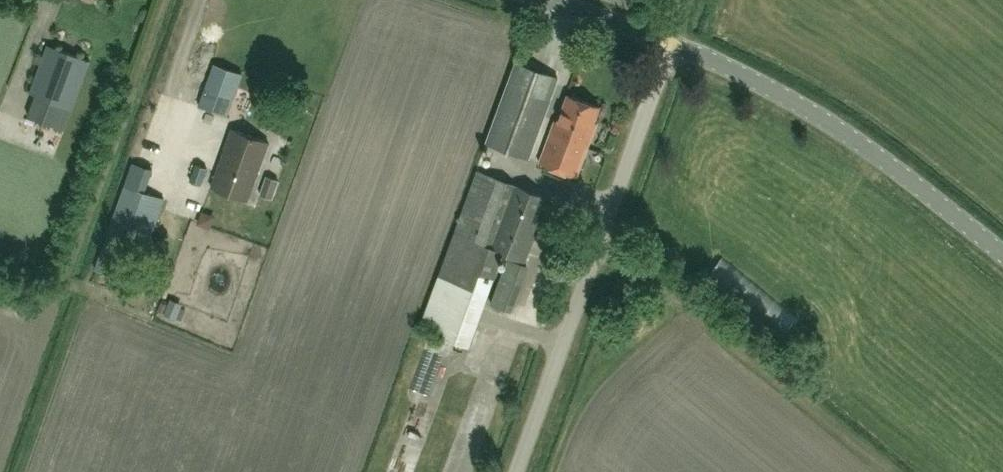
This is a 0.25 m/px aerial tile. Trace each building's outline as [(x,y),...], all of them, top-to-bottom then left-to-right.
[(90,61),(48,45),(30,92),(73,108),(90,61)] [(528,158),(557,77),(516,62),(486,143),(528,158)] [(200,106),(211,110),(226,116),(241,73),(215,64),(200,106)] [(554,121),(551,131),(573,139),(572,141),(588,147),(596,123),(593,122),(599,106),(568,95),(558,122),(554,121)] [(247,200),(268,142),(231,129),(211,187),(247,200)] [(551,131),(539,163),(576,177),(588,147),(572,141),(573,139),(551,131)] [(596,151),(594,166),(608,168),(610,153),(596,151)] [(190,181),(201,185),(208,168),(197,164),(190,181)] [(478,171),(439,277),(487,294),(503,252),(525,261),(550,199),(478,171)] [(267,176),(260,195),(272,199),(279,180),(267,176)] [(125,185),(106,240),(124,246),(148,255),(168,200),(143,191),(125,185)] [(552,223),(542,246),(559,252),(568,229),(552,223)] [(508,259),(492,304),(511,311),(527,266),(508,259)] [(725,261),(715,273),(738,292),(741,288),(784,324),(793,314),(752,280),(750,282),(725,261)]
